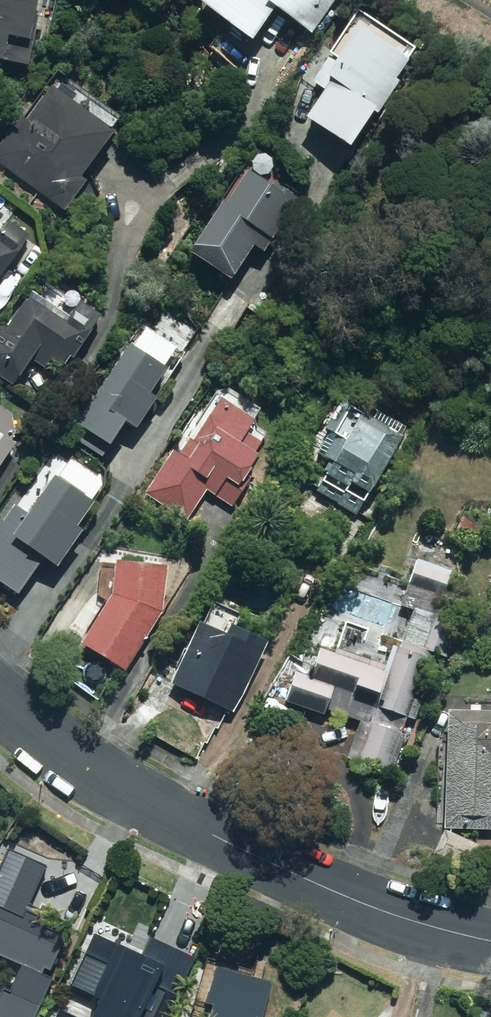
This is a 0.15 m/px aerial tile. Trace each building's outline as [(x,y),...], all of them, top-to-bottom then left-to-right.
[(6,64),(10,42),(33,46),(41,0),(0,0),(0,63),(6,64)] [(199,7),(253,46),(277,12),(311,35),(335,0),(203,0),(199,7)] [(418,52),(357,10),(253,159),(318,204),(401,86),(396,83),(418,52)] [(127,124),(67,81),(55,97),(43,88),(0,147),(0,166),(66,214),(90,182),(86,180),(127,124)] [(266,256),(300,207),(249,173),(191,258),(231,286),(256,249),(266,256)] [(0,235),(0,289),(25,254),(0,235)] [(0,338),(0,381),(13,391),(33,365),(60,385),(93,343),(33,296),(0,338)] [(170,373),(132,347),(72,438),(103,459),(125,425),(139,434),(161,400),(155,396),(170,373)] [(180,454),(173,449),(143,491),(187,523),(208,494),(229,509),(243,490),(240,488),(262,458),(255,452),(263,441),(250,431),(256,422),(221,397),(180,454)] [(316,493),(360,518),(406,435),(345,402),(317,452),(333,461),(316,493)] [(17,445),(13,443),(25,424),(0,407),(0,471),(17,445)] [(56,475),(27,515),(12,504),(0,521),(0,581),(18,594),(44,559),(58,569),(85,532),(77,526),(94,503),(56,475)] [(164,614),(165,566),(116,559),(113,593),(79,644),(124,674),(164,614)] [(403,605),(414,609),(404,640),(434,650),(448,607),(441,604),(451,573),(417,562),(403,605)] [(233,714),(268,640),(237,625),(243,611),(218,599),(207,622),(200,619),(195,631),(210,638),(201,657),(190,652),(174,686),(233,714)] [(316,665),(300,660),(287,700),(326,713),(335,687),(353,693),(355,686),(379,694),(388,666),(323,645),(316,665)] [(427,659),(397,649),(378,706),(407,716),(427,659)] [(448,711),(442,828),(490,831),(490,701),(468,700),(467,712),(448,711)] [(400,735),(372,723),(357,760),(386,771),(400,735)] [(40,1003),(32,998),(45,969),(51,971),(63,936),(44,926),(47,918),(27,909),(43,871),(4,855),(0,863),(0,965),(4,958),(19,966),(9,989),(0,985),(0,1016),(35,1016),(40,1003)] [(150,936),(145,949),(104,930),(94,952),(89,948),(72,985),(98,998),(95,1008),(90,1016),(167,1016),(195,958),(150,936)] [(216,967),(203,1010),(209,1012),(208,1016),(263,1016),(273,983),(216,967)] [(65,1006),(59,1016),(88,1016),(65,1006)]
